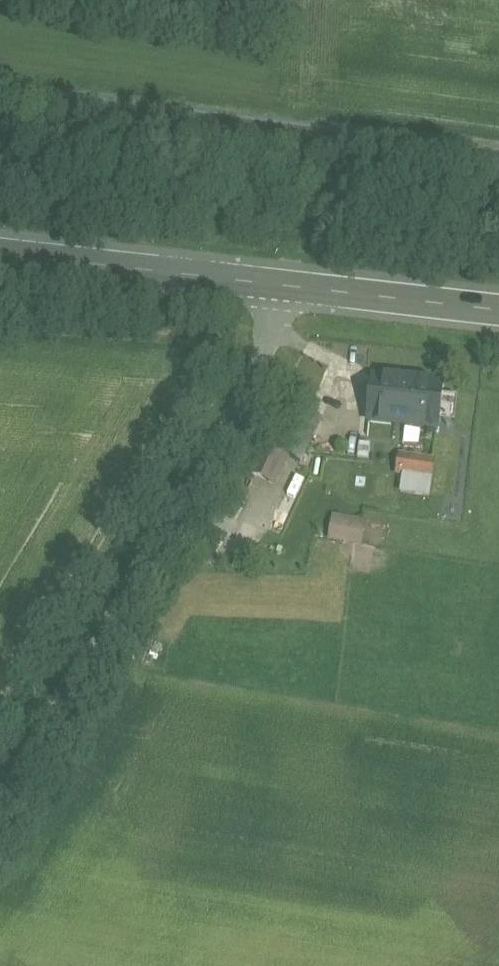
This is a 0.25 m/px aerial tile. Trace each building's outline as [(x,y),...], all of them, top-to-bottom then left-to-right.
[(442,387),(374,380),(370,421),(437,428),(442,387)] [(319,392),(300,383),(290,404),(310,413),(319,392)] [(322,420),(296,408),(279,445),(277,444),(274,451),(276,451),(301,463),(322,420)] [(274,451),(266,447),(253,475),(273,485),(287,457),(274,451)] [(435,462),(400,456),(397,475),(432,480),(435,462)] [(251,496),(229,484),(212,511),(233,523),(234,523),(251,496)] [(366,523),(333,518),(330,540),(346,543),(348,531),(364,534),(366,523)]
